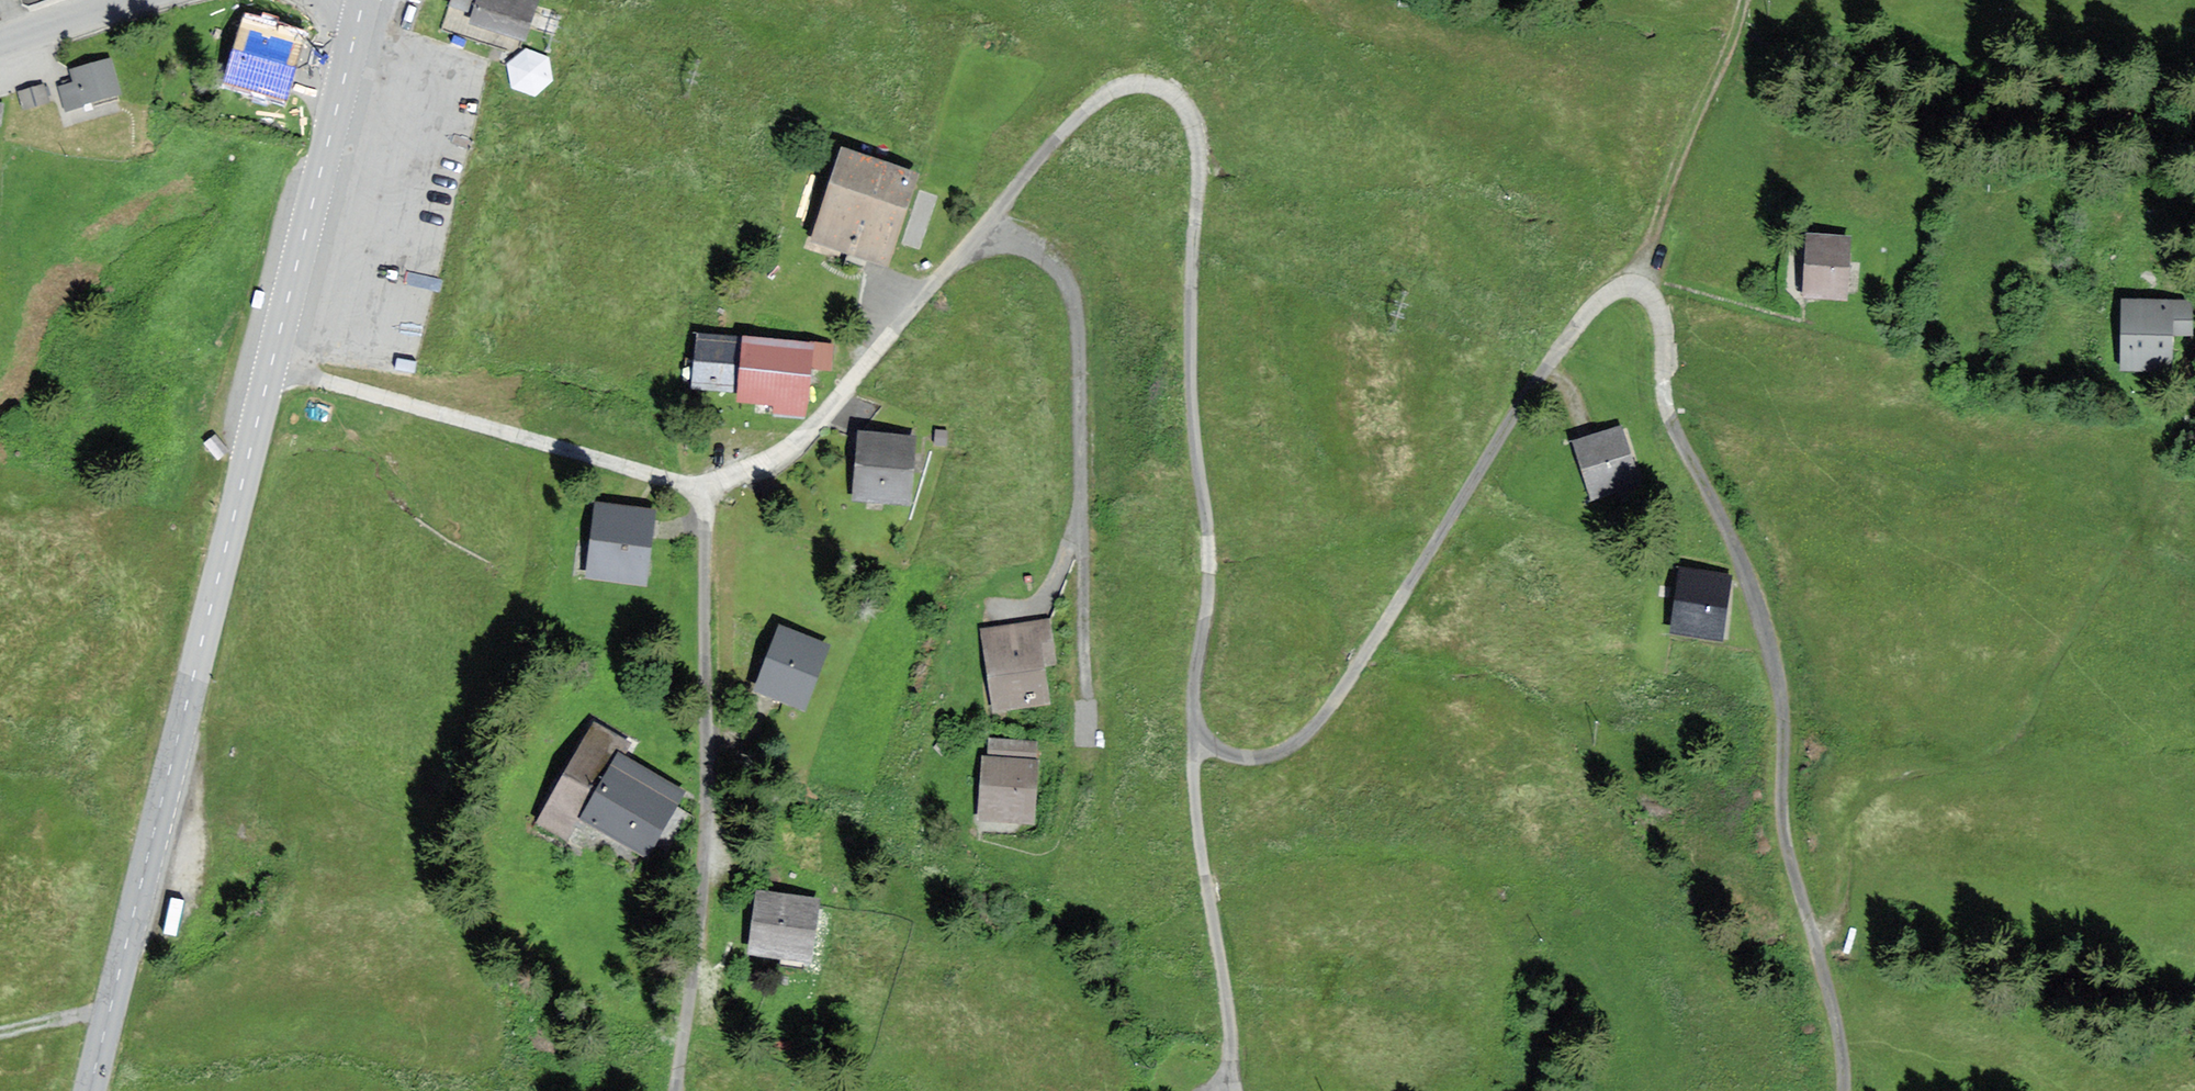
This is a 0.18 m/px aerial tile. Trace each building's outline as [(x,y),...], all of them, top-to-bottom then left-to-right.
[(445,17),(526,43),(540,0),(451,0),(445,17)] [(306,32),(246,15),(226,84),(285,101),(306,32)] [(527,95),(555,77),(532,43),(505,62),(527,95)] [(76,83),(60,87),(66,109),(119,94),(109,60),(72,71),(76,83)] [(23,105),(43,100),(39,84),(19,89),(23,105)] [(915,174),(844,150),(814,238),(884,262),(915,174)] [(916,186),(899,240),(920,247),(937,193),(916,186)] [(1847,238),(1808,237),(1806,296),(1845,298),(1847,238)] [(2190,302),(2124,300),(2122,369),(2168,370),(2169,332),(2189,333),(2190,302)] [(831,347),(699,335),(694,386),(741,390),(740,401),(777,404),(777,410),(804,413),(808,365),(830,366),(831,347)] [(1621,431),(1575,444),(1591,497),(1637,483),(1621,431)] [(912,438),(861,435),(857,497),(908,500),(912,438)] [(652,514),(598,507),(589,575),(643,582),(652,514)] [(1730,577),(1682,570),(1674,630),(1721,637),(1730,577)] [(1048,623),(984,632),(994,708),(1046,701),(1041,664),(1053,662),(1048,623)] [(826,647),(781,629),(757,688),(801,706),(826,647)] [(628,744),(594,726),(540,823),(566,838),(580,813),(649,851),(682,790),(621,756),(628,744)] [(1036,761),(983,758),(979,818),(1032,822),(1036,761)] [(815,901),(759,894),(751,953),(808,960),(815,901)]
